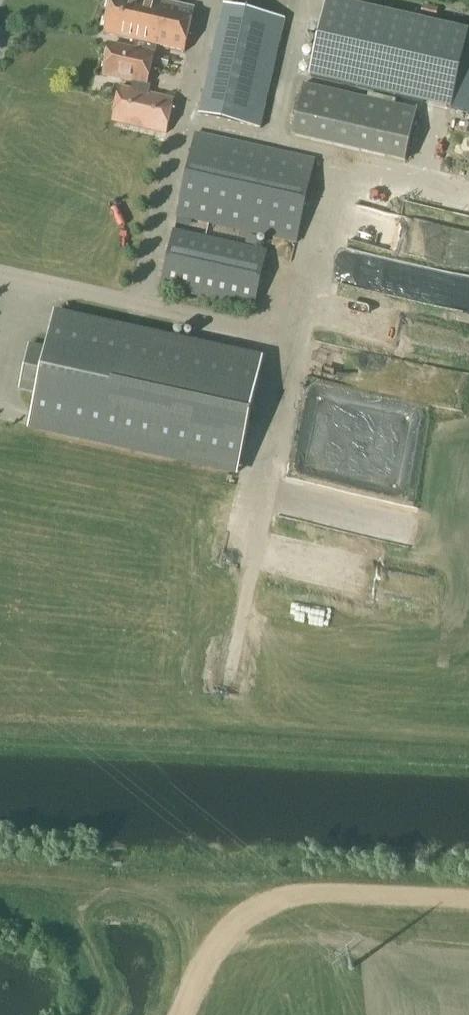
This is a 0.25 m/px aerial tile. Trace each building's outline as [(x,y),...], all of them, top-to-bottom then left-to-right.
[(150,0),(112,0),(104,34),(135,41),(133,51),(111,46),(104,76),(133,82),(131,90),(120,88),(112,122),(166,134),(174,100),(144,93),(155,46),(185,52),(194,10),(150,0)] [(309,78),(468,114),(468,31),(331,0),(326,0),(309,78)] [(436,20),(438,9),(424,5),(421,16),(436,20)] [(260,129),(285,20),(225,7),(200,116),(260,129)] [(405,164),(417,110),(303,84),(291,138),(405,164)] [(296,244),(314,162),(196,135),(177,217),(296,244)] [(254,309),(267,252),(175,231),(162,289),(254,309)] [(19,390),(36,394),(8,518),(216,565),(262,362),(54,316),(46,349),(29,345),(19,390)]
